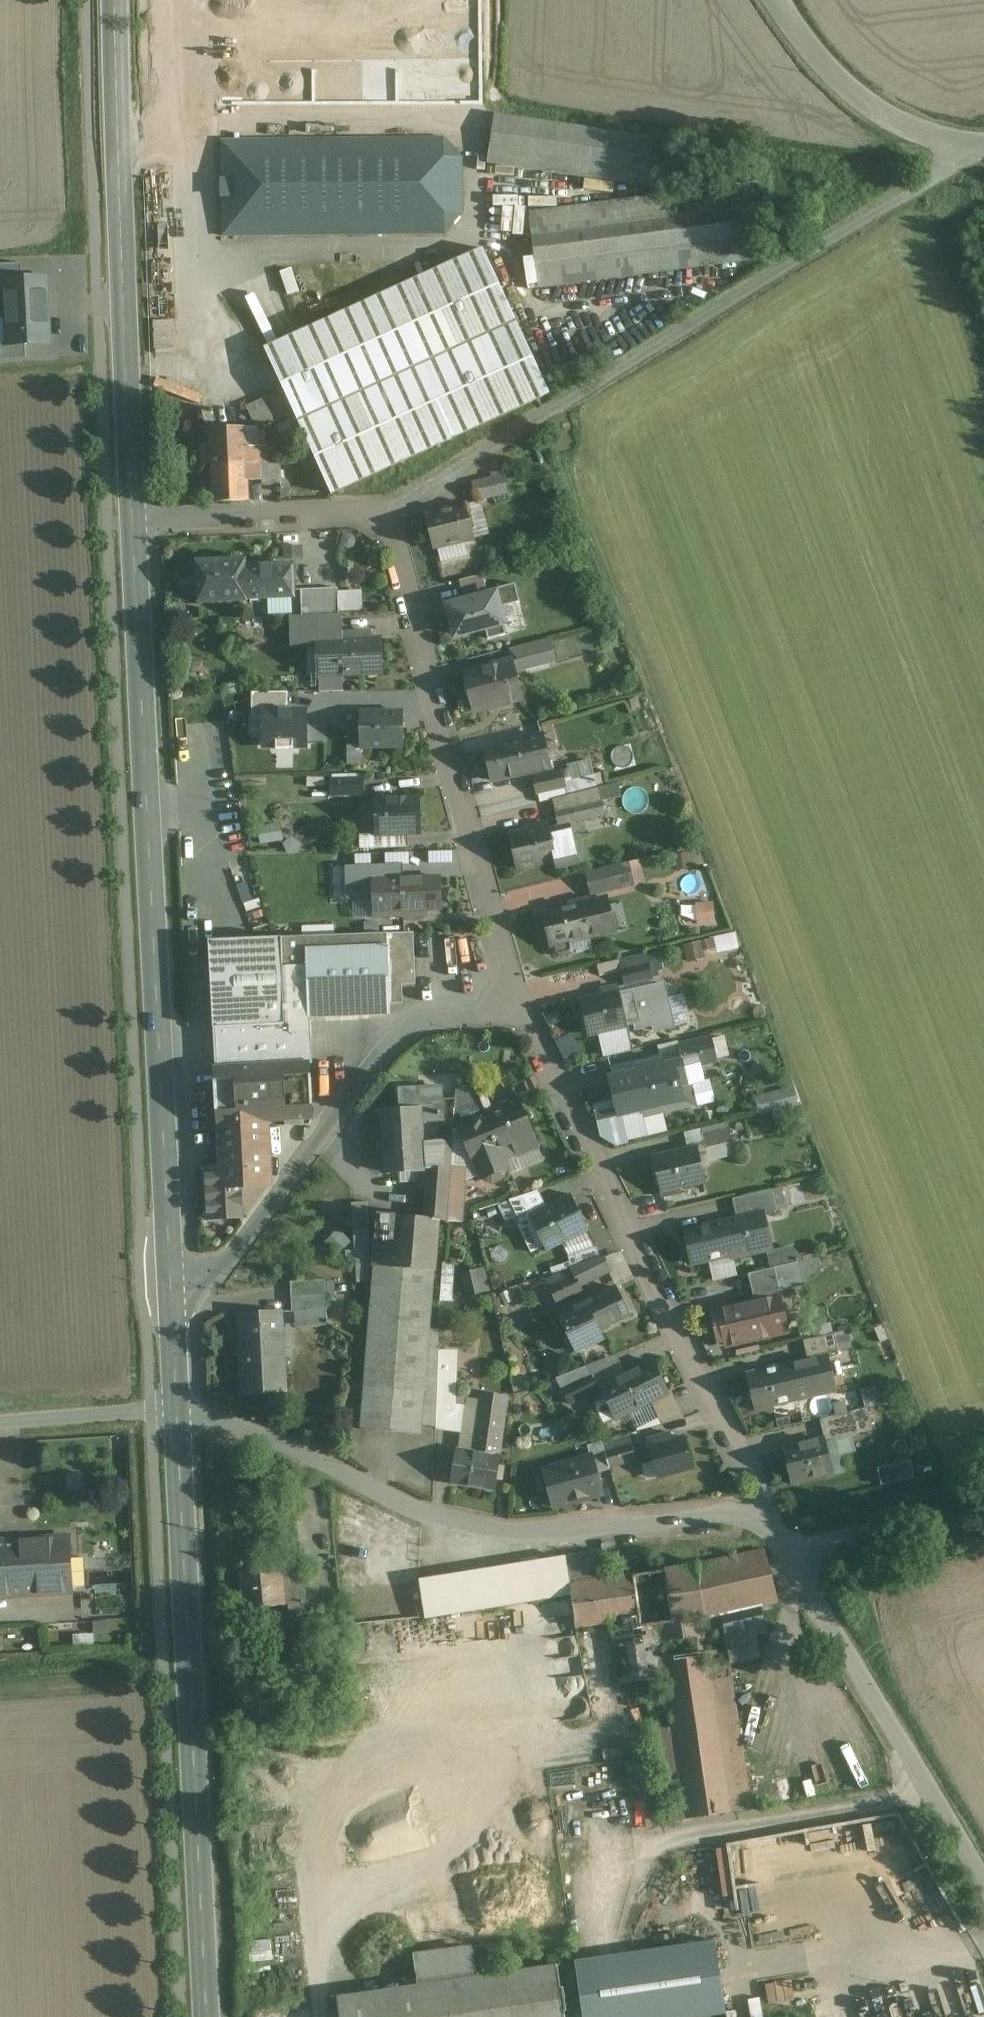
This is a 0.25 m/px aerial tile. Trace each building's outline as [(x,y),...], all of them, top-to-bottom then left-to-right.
[(674,143),(495,117),(488,165),(667,191),(674,143)] [(444,139),(220,141),(221,235),(446,233),(462,214),(461,160),(444,139)] [(755,183),(529,215),(539,288),(766,256),(755,183)] [(483,249),(265,349),(284,391),(286,396),(294,413),(309,446),(315,459),(331,494),(549,394),(483,249)] [(0,265),(0,282),(5,282),(5,280),(22,279),(21,264),(0,265)] [(22,279),(5,280),(5,282),(8,343),(9,344),(25,344),(49,342),(45,278),(22,279)] [(0,343),(0,361),(26,359),(25,344),(9,344),(8,343),(0,343)] [(284,391),(275,395),(277,400),(286,396),(284,391)] [(275,395),(247,407),(256,426),(258,425),(257,424),(260,423),(263,428),(270,423),(285,417),(294,413),(286,396),(277,400),(275,395)] [(257,427),(244,428),(244,447),(259,447),(259,443),(257,443),(257,427)] [(244,428),(211,429),(215,502),(247,500),(246,480),(244,447),(244,428)] [(309,446),(294,452),(298,461),(315,459),(309,446)] [(266,447),(259,447),(244,447),(246,480),(262,480),(262,484),(280,484),(279,462),(275,462),(266,463),(266,447)] [(274,448),(266,447),(266,463),(275,462),(274,448)] [(492,476),(474,481),(479,499),(509,491),(503,470),(491,473),(492,476)] [(465,505),(425,516),(434,549),(474,539),(465,505)] [(270,558),(196,563),(199,603),(273,598),(273,596),(271,566),(270,558)] [(294,565),(271,566),(273,596),(296,594),(294,565)] [(465,602),(488,596),(487,591),(483,575),(460,581),(465,602)] [(515,584),(487,591),(488,596),(496,594),(499,608),(520,603),(515,584)] [(340,608),(365,607),(364,588),(340,589),(340,608)] [(339,590),(302,591),(303,616),(320,616),(340,615),(339,590)] [(465,602),(448,606),(455,635),(485,628),(503,623),(499,608),(496,594),(488,596),(465,602)] [(303,616),(294,617),(295,644),(319,643),(321,643),(321,640),(320,616),(303,616)] [(506,635),(503,623),(485,628),(488,639),(506,635)] [(366,632),(342,633),(342,640),(321,640),(321,643),(319,643),(320,677),(383,675),(382,638),(366,639),(366,632)] [(550,638),(517,647),(520,662),(554,653),(550,638)] [(513,663),(466,675),(475,709),(521,697),(513,663)] [(288,711),(288,693),(252,693),(252,717),(263,717),(263,711),(288,711)] [(294,747),(306,747),(306,711),(288,711),(263,711),(263,717),(263,748),(276,748),(276,749),(294,749),(294,747)] [(401,713),(362,712),(361,748),(401,748),(401,713)] [(541,734),(484,748),(493,781),(532,771),(528,755),(545,751),(541,734)] [(561,770),(531,777),(538,803),(596,788),(592,774),(564,781),(561,770)] [(361,778),(331,779),(332,794),(361,793),(361,778)] [(602,797),(555,810),(559,825),(606,812),(602,797)] [(418,798),(375,800),(377,833),(419,831),(418,798)] [(524,831),(508,835),(517,868),(555,858),(548,833),(546,822),(523,828),(524,831)] [(257,824),(259,842),(281,840),(280,823),(257,824)] [(568,828),(548,833),(555,858),(558,868),(577,862),(568,828)] [(292,838),(285,844),(288,853),(298,853),(300,843),(292,838)] [(411,853),(412,865),(435,864),(434,852),(411,853)] [(411,856),(374,857),(375,873),(411,872),(411,856)] [(625,865),(587,873),(593,897),(630,888),(625,865)] [(439,877),(380,879),(381,895),(375,895),(376,915),(420,914),(419,908),(440,908),(439,877)] [(606,896),(581,904),(590,937),(616,930),(606,896)] [(715,898),(685,897),(685,924),(715,924),(715,898)] [(581,904),(544,914),(553,948),(554,947),(556,955),(561,958),(573,954),(575,950),(573,942),(590,937),(581,904)] [(414,932),(387,933),(388,945),(414,944),(414,932)] [(387,933),(282,938),(283,968),(307,967),(308,997),(309,1017),(310,1017),(390,1014),(390,1004),(403,1004),(402,985),(416,984),(414,944),(388,945),(387,933)] [(712,936),(683,944),(688,961),(705,957),(704,950),(715,947),(712,936)] [(282,938),(209,941),(214,1028),(285,1023),(284,998),(283,968),(282,938)] [(647,955),(621,961),(627,987),(653,981),(647,955)] [(619,962),(595,967),(598,977),(622,971),(619,962)] [(307,967),(283,968),(284,998),(308,997),(307,967)] [(601,996),(580,1001),(588,1033),(635,1021),(636,1028),(652,1025),(654,1031),(674,1026),(663,985),(618,996),(616,988),(600,992),(601,996)] [(308,997),(284,998),(285,1023),(291,1023),(291,1031),(311,1031),(310,1017),(309,1017),(308,997)] [(285,1023),(214,1028),(216,1067),(309,1062),(309,1064),(313,1064),(311,1031),(291,1031),(291,1023),(285,1023)] [(712,1038),(679,1045),(683,1061),(685,1068),(699,1065),(699,1066),(717,1061),(712,1038)] [(611,1078),(618,1110),(619,1115),(621,1115),(640,1110),(642,1118),(695,1105),(690,1085),(703,1082),(699,1066),(699,1065),(685,1068),(683,1061),(662,1066),(661,1061),(638,1067),(639,1072),(611,1078)] [(309,1062),(216,1067),(219,1123),(221,1123),(266,1121),(312,1118),(309,1064),(309,1062)] [(481,1087),(456,1085),(454,1112),(481,1101),(481,1087)] [(759,1112),(793,1103),(789,1087),(755,1096),(759,1112)] [(401,1111),(380,1113),(385,1172),(419,1170),(450,1168),(450,1166),(452,1144),(424,1146),(422,1122),(441,1120),(439,1089),(399,1091),(401,1111)] [(481,1101),(454,1112),(453,1131),(488,1116),(481,1101)] [(488,1116),(453,1131),(452,1144),(450,1166),(466,1168),(465,1177),(471,1178),(479,1174),(481,1178),(485,1176),(487,1180),(492,1182),(504,1177),(506,1172),(505,1168),(508,1167),(511,1174),(544,1160),(520,1103),(488,1116)] [(619,1115),(618,1110),(596,1115),(602,1137),(615,1145),(627,1142),(621,1115),(619,1115)] [(266,1121),(221,1123),(223,1148),(267,1146),(266,1121)] [(726,1126),(699,1133),(702,1148),(730,1142),(726,1126)] [(267,1146),(223,1148),(224,1165),(268,1163),(267,1146)] [(695,1146),(651,1155),(658,1189),(702,1180),(695,1146)] [(224,1165),(206,1166),(209,1218),(243,1216),(241,1186),(270,1184),(269,1163),(224,1165)] [(466,1168),(450,1166),(450,1168),(449,1183),(446,1221),(462,1222),(463,1207),(464,1207),(466,1186),(464,1186),(465,1177),(466,1168)] [(450,1168),(419,1170),(419,1187),(427,1187),(428,1181),(449,1183),(450,1168)] [(449,1183),(428,1181),(427,1187),(425,1217),(425,1220),(438,1221),(446,1221),(449,1183)] [(521,1223),(530,1218),(548,1210),(548,1208),(539,1190),(509,1200),(510,1201),(517,1217),(521,1223)] [(772,1190),(734,1198),(739,1220),(765,1214),(765,1215),(777,1212),(772,1190)] [(572,1196),(548,1208),(548,1210),(530,1218),(545,1247),(546,1250),(588,1229),(572,1196)] [(506,1222),(517,1217),(510,1201),(499,1206),(506,1222)] [(368,1202),(352,1203),(353,1230),(370,1229),(368,1202)] [(425,1217),(379,1213),(365,1387),(425,1392),(429,1349),(438,1221),(425,1220),(425,1217)] [(739,1220),(726,1223),(733,1255),(732,1255),(733,1260),(752,1256),(751,1251),(772,1246),(765,1215),(765,1214),(739,1220)] [(530,1218),(521,1223),(519,1224),(533,1253),(545,1247),(530,1218)] [(726,1223),(686,1231),(693,1263),(732,1255),(733,1255),(726,1223)] [(598,1249),(576,1256),(579,1266),(601,1259),(598,1249)] [(579,1266),(576,1256),(570,1258),(573,1268),(579,1266)] [(821,1257),(775,1267),(780,1291),(827,1281),(821,1257)] [(573,1268),(567,1270),(548,1280),(559,1303),(582,1291),(580,1286),(610,1270),(603,1258),(601,1259),(579,1266),(573,1268)] [(755,1297),(780,1291),(775,1267),(749,1273),(755,1297)] [(478,1274),(465,1277),(469,1295),(482,1292),(478,1274)] [(327,1280),(290,1282),(291,1295),(328,1292),(327,1280)] [(732,1290),(717,1293),(715,1283),(698,1286),(702,1304),(733,1299),(732,1290)] [(615,1285),(593,1296),(592,1292),(582,1297),(598,1328),(599,1328),(628,1313),(615,1285)] [(328,1292),(291,1295),(292,1310),(329,1307),(328,1292)] [(780,1295),(756,1300),(763,1330),(764,1336),(788,1331),(780,1295)] [(582,1297),(557,1309),(569,1332),(571,1331),(580,1349),(603,1337),(599,1328),(598,1328),(582,1297)] [(756,1300),(721,1308),(728,1338),(763,1330),(756,1300)] [(282,1311),(241,1313),(244,1396),(285,1394),(282,1311)] [(834,1334),(802,1341),(807,1361),(827,1357),(839,1354),(834,1334)] [(439,1350),(429,1349),(425,1392),(437,1393),(439,1350)] [(453,1351),(439,1350),(437,1393),(436,1403),(450,1404),(453,1351)] [(807,1361),(788,1366),(796,1400),(835,1391),(827,1357),(807,1361)] [(652,1361),(604,1386),(620,1417),(649,1402),(668,1391),(652,1361)] [(788,1366),(747,1375),(755,1409),(796,1400),(788,1366)] [(591,1375),(562,1390),(570,1405),(599,1390),(591,1375)] [(425,1392),(365,1387),(362,1429),(422,1433),(423,1425),(425,1392)] [(668,1391),(649,1402),(662,1425),(686,1418),(671,1390),(668,1391)] [(437,1393),(425,1392),(423,1425),(435,1426),(436,1403),(437,1393)] [(480,1397),(472,1452),(458,1450),(453,1484),(494,1490),(506,1400),(480,1397)] [(467,1407),(450,1404),(436,1403),(435,1426),(463,1430),(467,1407)] [(868,1408),(825,1418),(830,1441),(873,1431),(868,1408)] [(683,1436),(665,1442),(663,1435),(647,1440),(658,1477),(692,1467),(683,1436)] [(628,1437),(603,1444),(604,1447),(609,1467),(635,1460),(628,1437)] [(826,1440),(785,1451),(794,1485),(835,1474),(826,1440)] [(604,1447),(590,1451),(592,1457),(596,1471),(609,1467),(604,1447)] [(592,1457),(545,1470),(555,1506),(602,1493),(596,1471),(592,1457)] [(911,1463),(878,1466),(880,1480),(912,1477),(911,1463)] [(36,1594),(72,1592),(69,1537),(0,1541),(0,1596),(36,1594)] [(763,1550),(697,1564),(697,1565),(705,1619),(711,1617),(722,1616),(757,1607),(778,1603),(763,1550)] [(599,1552),(565,1557),(569,1584),(603,1579),(599,1552)] [(565,1557),(418,1581),(424,1618),(571,1595),(570,1584),(569,1584),(565,1557)] [(603,1579),(570,1584),(571,1595),(576,1627),(610,1621),(638,1618),(639,1628),(705,1619),(697,1565),(603,1579)] [(281,1569),(242,1572),(243,1590),(241,1590),(242,1609),(257,1608),(258,1612),(269,1611),(269,1607),(284,1605),(281,1575),(281,1569)] [(302,1573),(281,1575),(284,1605),(289,1605),(304,1603),(302,1573)] [(338,1599),(326,1600),(328,1623),(340,1623),(338,1599)] [(326,1600),(314,1600),(316,1624),(328,1623),(326,1600)] [(757,1607),(722,1616),(725,1635),(727,1634),(727,1639),(766,1633),(757,1607)] [(666,1822),(731,1813),(749,1810),(725,1635),(722,1616),(711,1617),(711,1618),(705,1619),(639,1628),(646,1680),(662,1790),(666,1822)] [(638,1618),(610,1621),(620,1684),(646,1680),(639,1628),(638,1618)] [(316,1631),(291,1633),(294,1661),(318,1659),(316,1631)] [(787,1779),(777,1781),(781,1802),(791,1800),(787,1779)] [(755,1796),(757,1806),(778,1803),(777,1793),(755,1796)] [(717,1895),(729,1894),(730,1913),(743,1913),(741,1886),(750,1885),(747,1842),(714,1844),(717,1895)] [(414,1961),(418,1987),(338,1998),(341,2016),(710,2016),(761,2009),(747,1913),(720,1917),(683,1922),(669,1925),(673,1950),(475,1979),(471,1952),(414,1961)] [(274,1959),(273,1938),(246,1940),(247,1961),(274,1959)]
